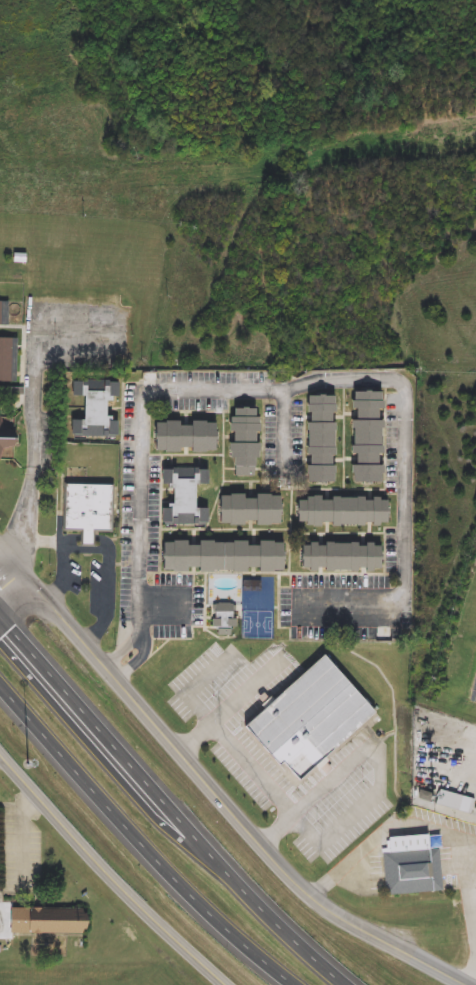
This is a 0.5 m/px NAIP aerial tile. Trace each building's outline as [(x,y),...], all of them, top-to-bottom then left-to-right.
[(8,325),(0,325),(0,301),(8,301),(8,325)] [(16,385),(0,385),(0,338),(16,338),(16,385)] [(114,437),(69,436),(70,419),(80,419),(80,397),(69,396),(70,379),(115,380),(114,401),(103,400),(103,416),(114,416),(114,437)] [(381,390),(381,454),(378,454),(378,464),(382,464),(382,483),(349,483),(348,391),(381,390)] [(335,483),(305,483),(304,395),(334,395),(335,483)] [(257,408),(255,477),(228,476),(229,407),(257,408)] [(217,421),(217,451),(151,451),(151,421),(217,421)] [(5,460),(0,460),(0,431),(13,431),(13,449),(5,449),(5,460)] [(206,524),(168,524),(168,483),(159,483),(159,468),(206,468),(206,484),(193,484),(193,508),(206,508),(206,524)] [(108,485),(107,531),(89,531),(89,545),(80,545),(80,530),(63,530),(64,484),(108,485)] [(216,525),(216,495),(281,494),(282,524),(216,525)] [(388,525),(294,525),(294,496),(388,497),(388,525)] [(285,571),(159,572),(159,541),(285,541),(285,571)] [(297,570),(297,542),(380,543),(380,571),(297,570)] [(242,727),(320,654),(373,712),(295,785),(242,727)] [(435,805),(438,790),(474,798),(470,813),(435,805)] [(386,895),(383,838),(438,835),(441,892),(386,895)] [(12,940),(0,940),(0,902),(12,902),(12,907),(82,908),(81,934),(12,934),(12,940)]
